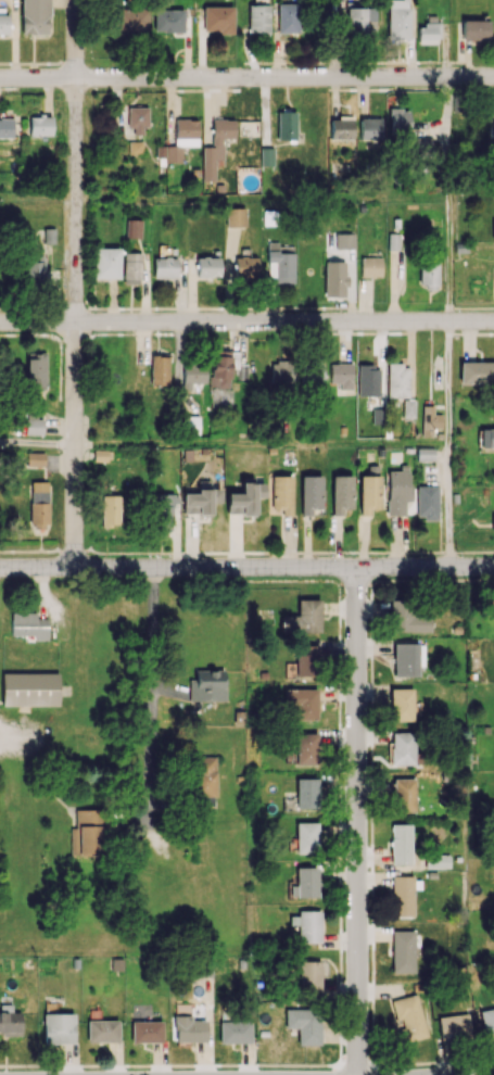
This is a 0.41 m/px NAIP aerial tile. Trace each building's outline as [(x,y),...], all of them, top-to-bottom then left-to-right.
[(21,33),(48,34),(49,0),(22,0),(21,33)] [(409,0),(387,0),(388,40),(410,39),(409,0)] [(300,3),(278,3),(277,32),(299,33),(300,3)] [(248,33),(269,33),(270,5),(248,4),(248,33)] [(233,6),(203,6),(203,32),(233,32),(233,6)] [(112,8),(113,34),(148,33),(148,7),(112,8)] [(376,8),(347,8),(346,36),(376,37),(376,8)] [(154,32),(184,31),(183,9),(154,10),(154,32)] [(462,40),(488,40),(489,20),(462,20),(462,40)] [(439,43),(439,24),(418,23),(418,43),(439,43)] [(146,107),(129,107),(129,134),(146,134),(146,107)] [(408,108),(389,109),(389,133),(409,133),(408,108)] [(278,140),(297,139),(296,109),(277,110),(278,140)] [(52,135),(51,116),(28,116),(29,136),(52,135)] [(360,140),(382,140),(382,117),(360,117),(360,140)] [(12,137),(13,118),(0,118),(0,137),(12,137)] [(197,146),(198,119),(176,119),(175,146),(166,145),(166,161),(182,162),(182,145),(197,146)] [(202,181),(216,181),(216,159),(223,159),(223,138),(234,138),(234,119),(212,119),(212,146),(203,146),(202,181)] [(330,139),(353,139),(354,119),(330,119),(330,139)] [(409,156),(436,158),(437,138),(410,137),(409,156)] [(261,166),(274,166),(274,148),(261,148),(261,166)] [(226,226),(245,226),(245,208),(226,208),(226,226)] [(140,238),(141,219),(129,219),(128,237),(140,238)] [(354,233),(335,233),(336,248),(355,248),(354,233)] [(295,246),(278,246),(278,242),(268,242),(267,280),(294,281),(295,246)] [(94,248),(93,278),(119,279),(119,248),(94,248)] [(141,253),(123,252),(123,280),(140,281),(141,253)] [(25,282),(44,282),(45,256),(26,255),(25,282)] [(219,257),(197,256),(197,277),(219,277),(219,257)] [(154,257),(153,278),(176,278),(176,257),(154,257)] [(257,257),(236,257),(235,277),(257,278),(257,257)] [(382,257),(361,257),(361,276),(382,276),(382,257)] [(324,296),(346,296),(346,261),(324,261),(324,296)] [(419,287),(438,287),(439,264),(419,263),(419,287)] [(45,352),(26,353),(27,386),(46,386),(45,352)] [(150,384),(168,385),(169,356),(151,356),(150,384)] [(294,382),(294,361),(272,360),(271,382),(294,382)] [(324,360),(301,360),(300,383),(323,384),(324,360)] [(459,361),(459,383),(493,384),(493,362),(459,361)] [(183,390),(191,390),(191,383),(205,383),(206,363),(183,362),(183,390)] [(329,382),(340,382),(340,389),(353,389),(353,363),(330,363),(329,382)] [(409,364),(387,364),(388,398),(409,397),(409,364)] [(357,395),(379,396),(380,366),(358,365),(357,395)] [(416,400),(404,399),(403,417),(415,417),(416,400)] [(443,414),(433,414),(434,405),(422,405),(422,436),(432,436),(432,428),(442,428),(443,414)] [(199,416),(180,416),(180,434),(199,434),(199,416)] [(43,434),(43,419),(25,419),(25,434),(43,434)] [(480,428),(480,448),(493,447),(493,428),(480,428)] [(93,461),(110,461),(111,450),(94,450),(93,461)] [(27,466),(44,466),(45,453),(27,452),(27,466)] [(388,515),(405,515),(405,501),(411,501),(410,470),(387,471),(388,515)] [(322,475),(301,476),(301,515),(312,515),(312,509),(322,509),(322,475)] [(293,476),(272,476),(272,508),(282,508),(282,514),(293,515),(293,476)] [(332,515),(344,515),(344,509),(354,509),(354,476),(332,476),(332,515)] [(359,515),(371,515),(371,508),(381,508),(381,476),(360,476),(359,515)] [(241,493),(227,493),(227,513),(239,513),(239,515),(255,515),(255,497),(265,497),(265,483),(241,483),(241,493)] [(438,485),(416,486),(416,519),(438,518),(438,485)] [(182,493),(183,513),(195,512),(195,514),(211,514),(211,502),(220,502),(220,488),(196,488),(196,493),(182,493)] [(47,491),(30,492),(30,529),(48,529),(47,491)] [(172,494),(155,494),(156,529),(173,529),(172,494)] [(102,526),(120,526),(119,495),(101,495),(102,526)] [(431,614),(414,613),(414,598),(391,598),(390,632),(431,633),(431,614)] [(281,616),(281,633),(320,632),(319,599),(297,600),(297,615),(281,616)] [(11,635),(36,635),(36,640),(47,640),(47,618),(35,618),(35,612),(11,612),(11,635)] [(393,644),(394,677),(419,676),(418,643),(393,644)] [(316,645),(296,645),(296,676),(317,676),(316,645)] [(189,679),(189,701),(225,700),(224,669),(195,670),(196,679),(189,679)] [(1,673),(2,706),(59,705),(58,672),(1,673)] [(413,688),(390,689),(390,721),(413,720),(413,688)] [(296,720),(317,719),(317,689),(284,689),(284,705),(296,705),(296,720)] [(391,765),(415,764),(414,732),(390,732),(391,765)] [(317,764),(317,733),(296,734),(296,765),(317,764)] [(215,757),(194,756),(193,805),(214,806),(215,757)] [(318,778),(296,778),(297,809),(318,809),(318,778)] [(416,779),(393,778),(393,811),(415,811),(416,779)] [(71,856),(100,855),(99,809),(75,809),(75,825),(70,825),(71,856)] [(296,853),(317,853),(318,822),(297,822),(296,853)] [(391,864),(411,865),(412,824),(392,824),(391,864)] [(450,854),(425,854),(425,868),(450,868),(450,854)] [(296,867),(296,885),(290,885),(290,897),(318,897),(318,867),(296,867)] [(414,876),(392,876),(392,916),(414,916),(414,876)] [(298,942),(320,942),(320,911),(297,910),(297,916),(289,916),(289,924),(298,925),(298,942)] [(415,930),(391,930),(392,973),(415,972),(415,930)] [(299,962),(300,992),(322,991),(321,961),(299,962)] [(393,999),(399,1028),(400,1028),(403,1043),(427,1037),(419,994),(393,999)] [(21,1032),(20,1012),(12,1012),(12,1004),(0,1004),(0,1032),(21,1032)] [(479,1011),(484,1033),(493,1031),(493,1008),(479,1011)] [(320,1044),(320,1009),(286,1009),(286,1028),(298,1028),(297,1044),(320,1044)] [(73,1043),(74,1014),(44,1014),(43,1043),(73,1043)] [(439,1016),(440,1037),(470,1035),(469,1014),(439,1016)] [(175,1041),(206,1041),(206,1020),(192,1020),(193,1015),(175,1015),(175,1041)] [(87,1041),(118,1041),(118,1020),(87,1021),(87,1041)] [(162,1020),(131,1021),(131,1042),(162,1041),(162,1020)] [(220,1043),(251,1042),(250,1021),(219,1022),(220,1043)]
